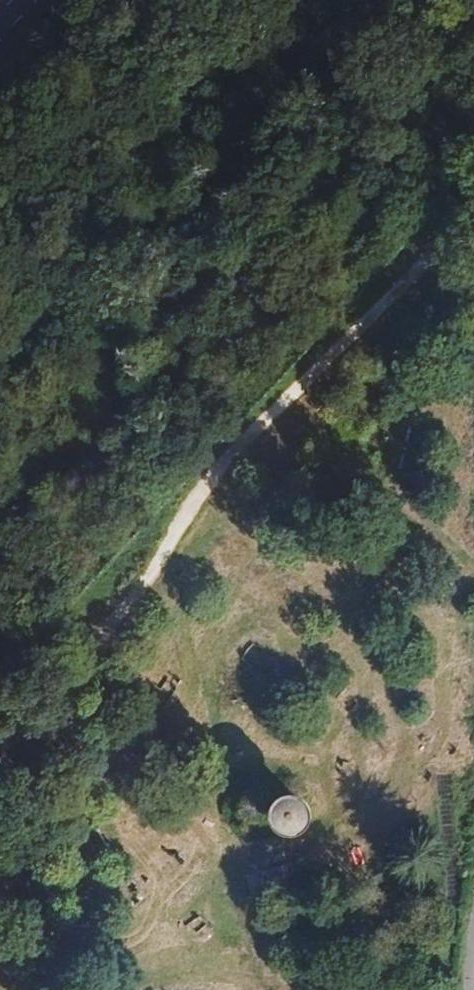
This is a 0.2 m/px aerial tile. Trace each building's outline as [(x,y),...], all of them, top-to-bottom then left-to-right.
[(291,799),(287,826),(322,831),(326,804),(291,799)]
